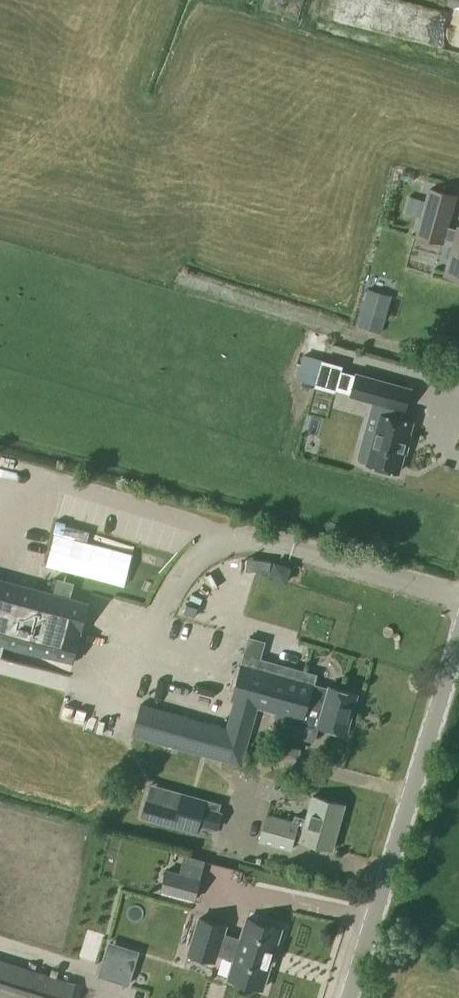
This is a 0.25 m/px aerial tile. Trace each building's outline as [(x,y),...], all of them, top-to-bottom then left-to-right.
[(429,187),(416,236),(444,244),(446,239),(453,241),(444,273),(458,277),(458,227),(457,226),(457,228),(449,226),(458,195),(429,187)] [(367,289),(357,326),(381,333),(392,296),(367,289)] [(323,361),(304,355),(296,380),(316,386),(323,361)] [(323,361),(316,386),(335,392),(342,366),(323,361)] [(411,388),(357,374),(351,396),(375,402),(401,409),(405,411),(411,388)] [(363,443),(359,457),(360,460),(368,462),(368,464),(377,466),(379,470),(391,473),(396,471),(399,472),(412,423),(398,419),(401,409),(375,402),(372,413),(381,416),(374,443),(366,441),(363,443)] [(285,583),(292,564),(272,557),(266,576),(285,583)] [(80,634),(81,631),(82,631),(89,604),(0,580),(0,659),(1,659),(5,643),(73,662),(81,634),(80,634)] [(315,684),(242,664),(231,699),(235,701),(228,727),(141,704),(133,735),(243,764),(258,707),(302,719),(300,728),(318,733),(320,727),(318,727),(318,725),(347,733),(358,695),(329,687),(328,689),(315,685),(315,684)] [(219,812),(221,803),(151,783),(141,818),(212,837),(214,829),(218,830),(223,813),(219,812)] [(304,824),(267,813),(260,840),(292,850),(295,839),(332,849),(345,805),(312,796),(304,824)] [(166,870),(161,890),(196,899),(201,879),(166,870)] [(190,953),(216,961),(219,953),(236,958),(230,978),(264,988),(283,930),(248,919),(242,940),(225,934),(227,926),(201,918),(190,953)] [(101,975),(128,983),(135,959),(105,951),(100,972),(101,975)] [(75,982),(0,958),(0,997),(70,997),(75,982)]
